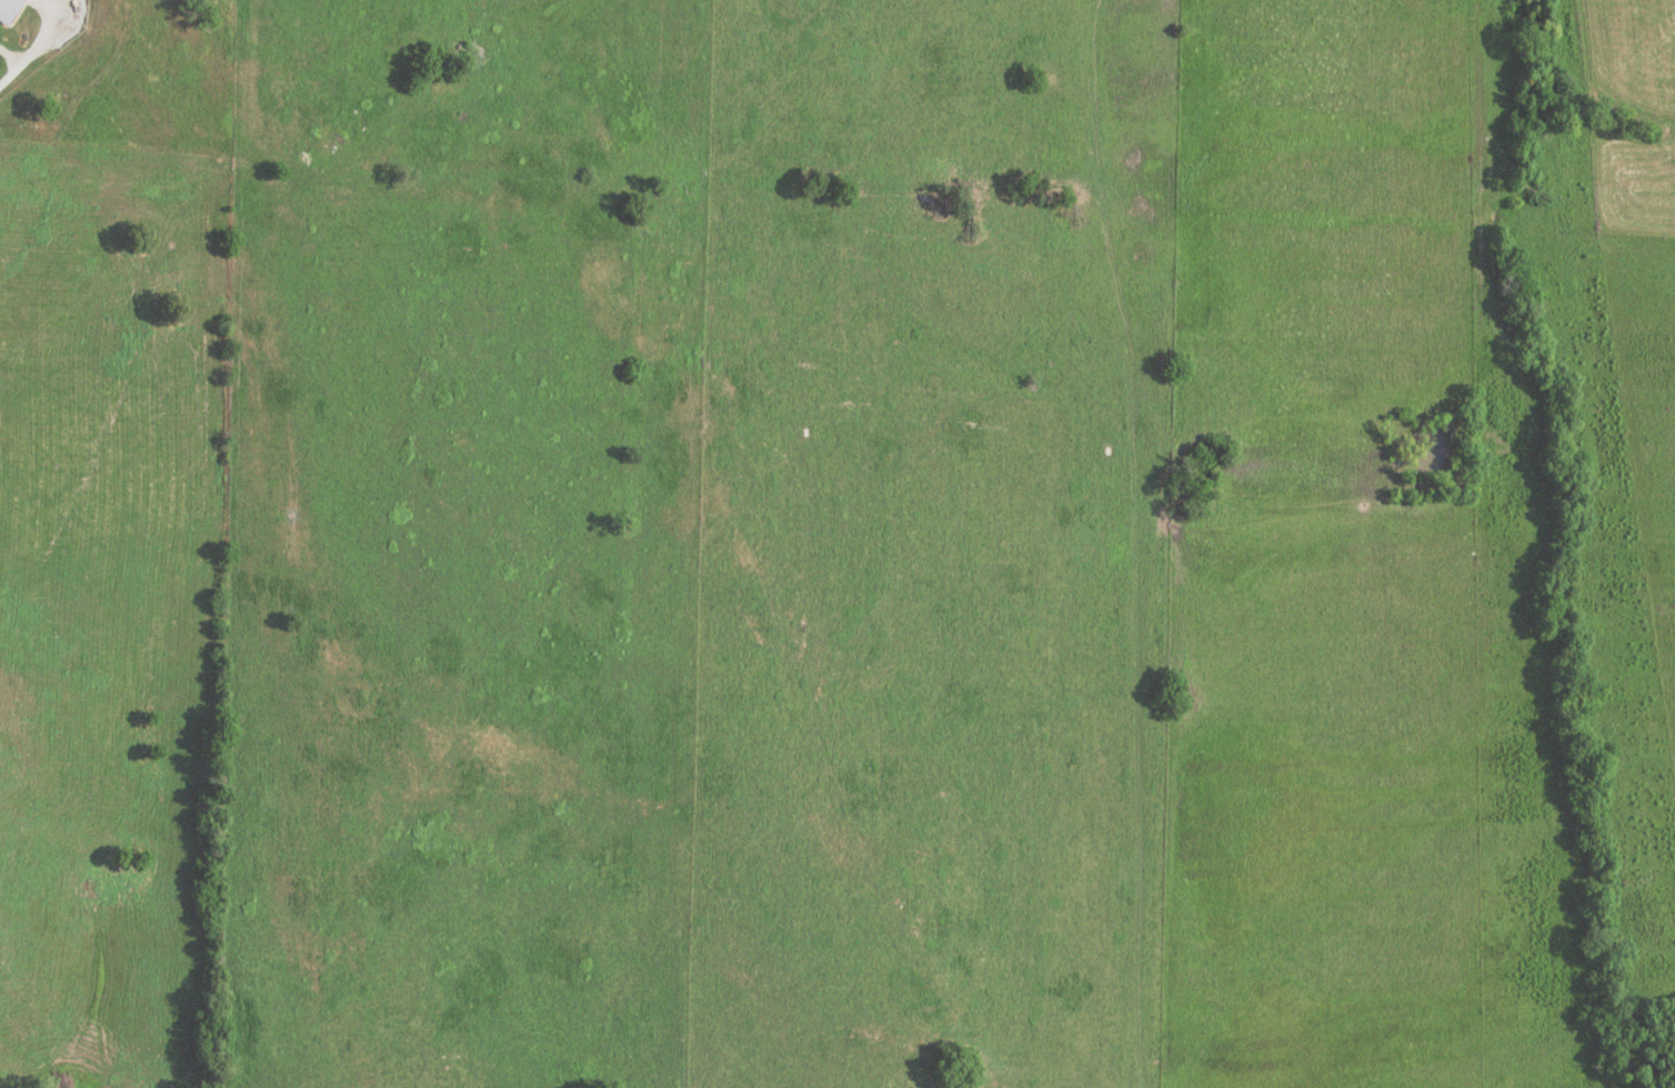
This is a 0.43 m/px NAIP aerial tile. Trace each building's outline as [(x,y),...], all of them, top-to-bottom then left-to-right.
[(11,25),(23,0),(0,0),(0,20),(11,25)]
